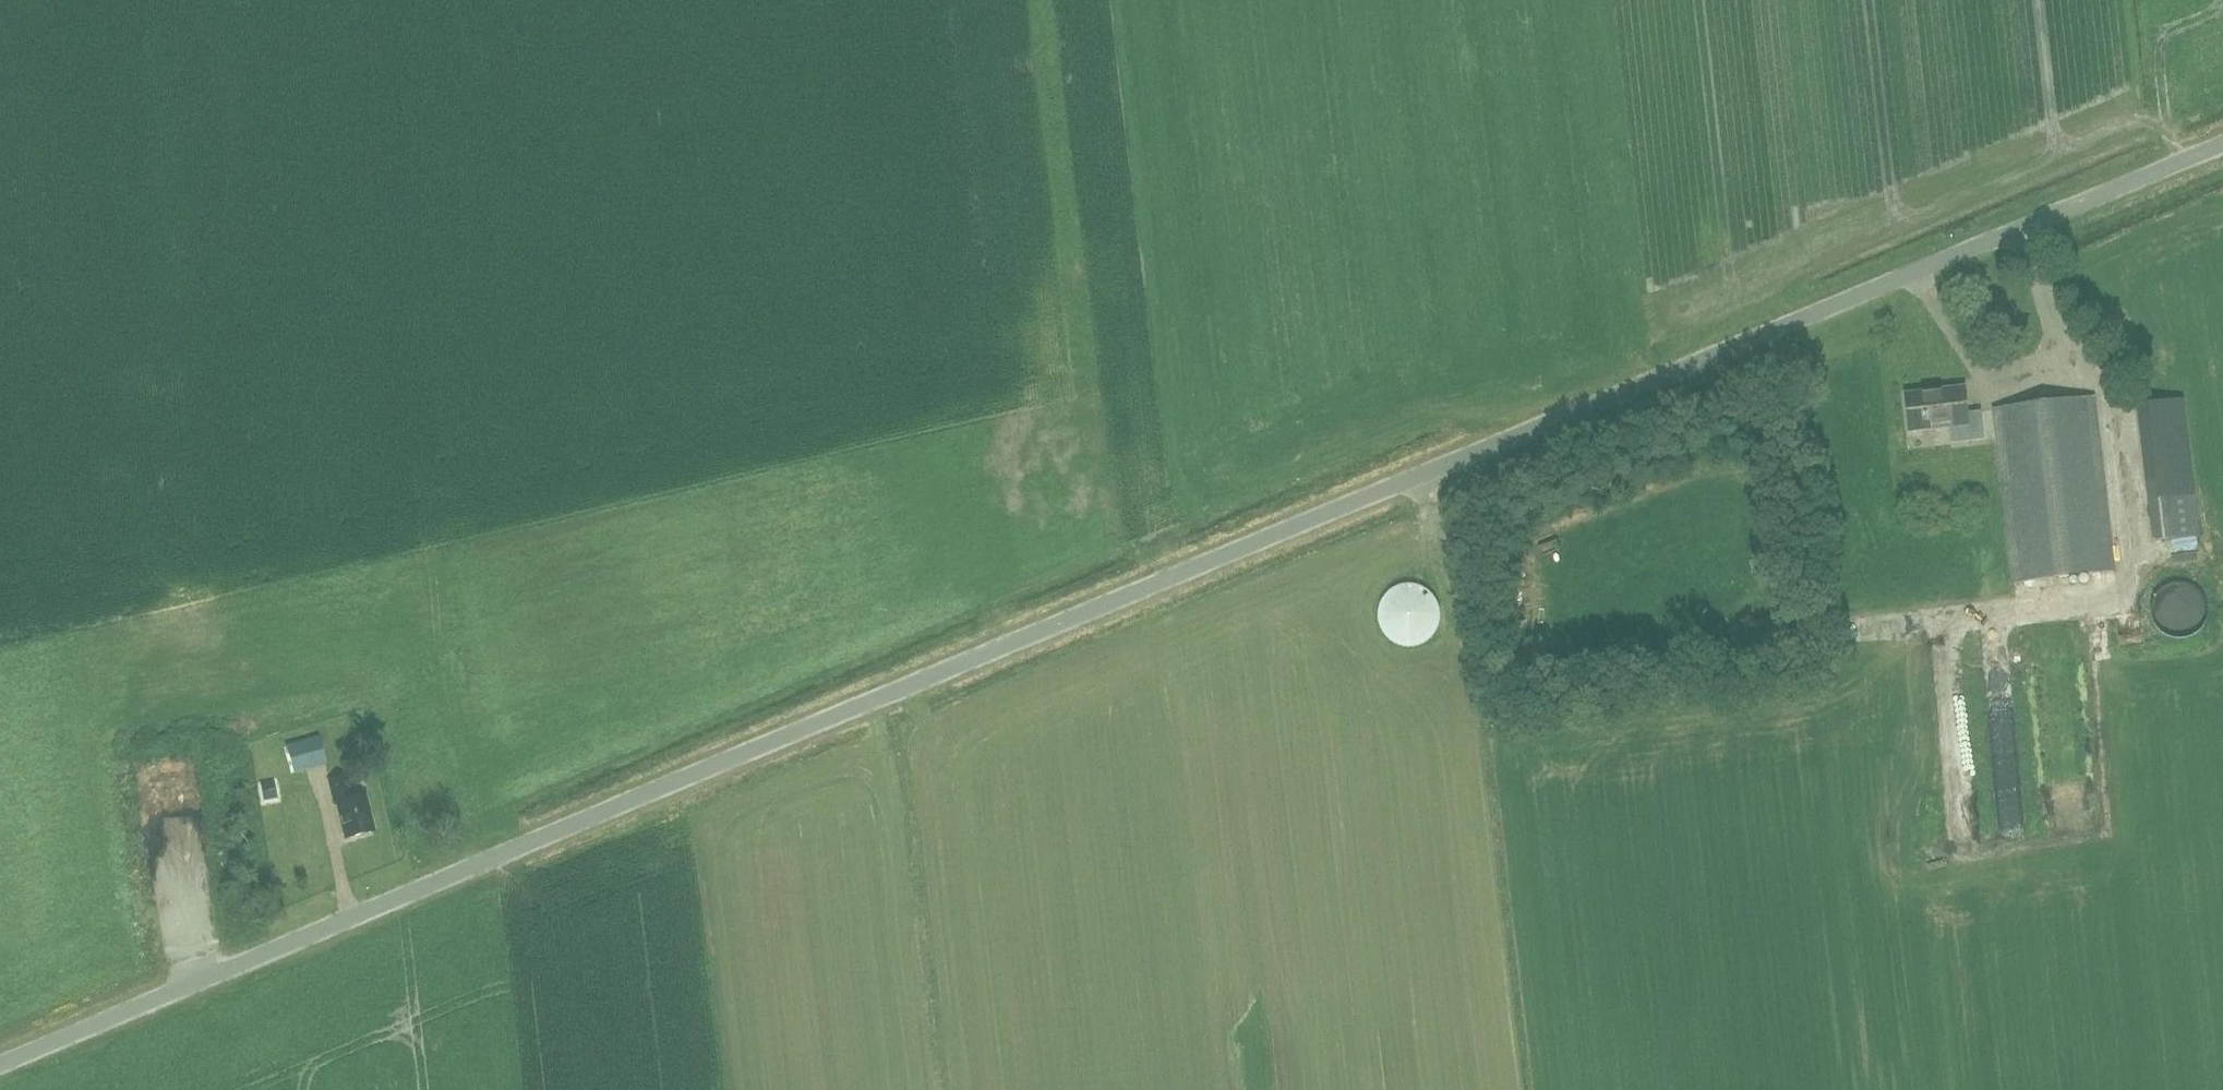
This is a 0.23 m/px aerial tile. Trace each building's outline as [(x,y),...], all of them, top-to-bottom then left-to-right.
[(1971,440),(1985,439),(1982,412),(1969,413),(1966,387),(1906,394),(1911,432),(1970,425),(1971,440)] [(2015,582),(2115,570),(2095,398),(1995,410),(2015,582)] [(2153,610),(2153,612),(2153,615),(2154,618),(2155,621),(2156,624),(2158,626),(2160,629),(2162,631),(2165,634),(2168,635),(2171,637),(2174,638),(2178,638),(2181,638),(2184,638),(2188,637),(2190,636),(2193,635),(2195,634),(2198,632),(2200,630),(2202,628),(2204,626),(2205,623),(2206,620),(2207,616),(2208,613),(2208,609),(2207,606),(2206,602),(2205,599),(2204,596),(2202,594),(2200,591),(2197,589),(2195,588),(2193,586),(2190,585),(2188,584),(2185,584),(2181,583),(2178,583),(2175,584),(2172,585),(2168,586),(2165,588),(2162,590),(2160,592),(2158,595),(2156,598),(2155,601),(2154,604),(2153,607),(2153,610)] [(1413,585),(1403,586),(1397,587),(1393,589),(1391,592),(1386,596),(1383,600),(1381,605),(1380,610),(1379,615),(1379,620),(1380,624),(1382,629),(1384,634),(1387,636),(1389,639),(1392,642),(1397,645),(1399,646),(1403,647),(1408,648),(1413,647),(1418,646),(1423,645),(1427,643),(1431,639),(1434,636),(1437,632),(1439,628),(1440,624),(1441,620),(1441,615),(1441,612),(1440,609),(1439,605),(1437,601),(1434,597),(1431,594),(1426,589),(1423,588),(1418,586),(1413,585)] [(285,748),(293,775),(326,765),(318,738),(285,748)] [(346,767),(347,778),(329,782),(334,805),(338,804),(346,838),(373,832),(365,796),(368,796),(365,778),(361,763),(346,767)]
